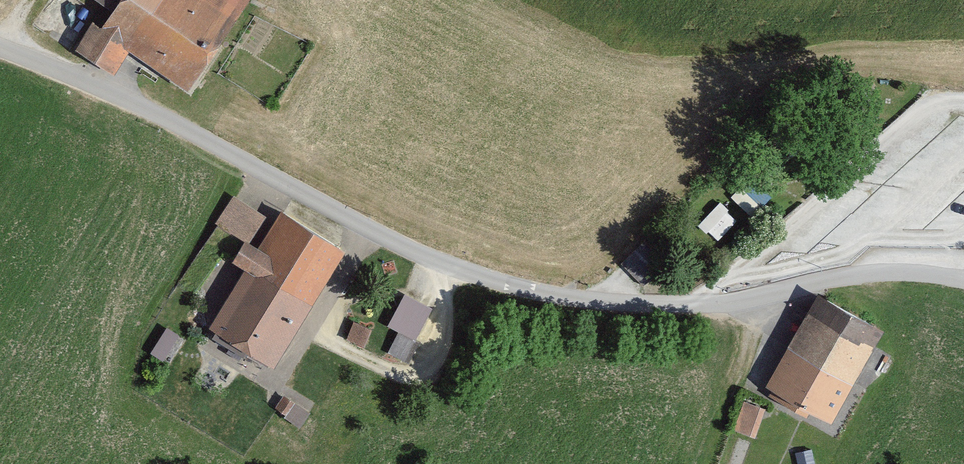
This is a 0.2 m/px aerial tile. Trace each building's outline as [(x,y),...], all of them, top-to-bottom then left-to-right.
[(100,8),(89,26),(84,23),(67,50),(106,75),(121,53),(180,91),(240,0),(88,0),(100,8)] [(259,218),(226,197),(210,221),(243,242),(259,218)] [(336,252),(271,210),(246,248),(234,240),(220,261),(237,272),(204,323),(265,362),(336,252)] [(664,263),(644,242),(621,263),(641,284),(664,263)] [(883,329),(818,295),(770,387),(802,404),(835,420),(883,329)] [(423,308),(397,296),(381,330),(408,342),(423,308)] [(349,333),(363,339),(370,322),(357,316),(349,333)] [(170,335),(158,328),(144,355),(156,361),(170,335)] [(758,411),(739,404),(729,434),(748,440),(758,411)] [(806,452),(790,455),(792,463),(809,463),(806,452)]
